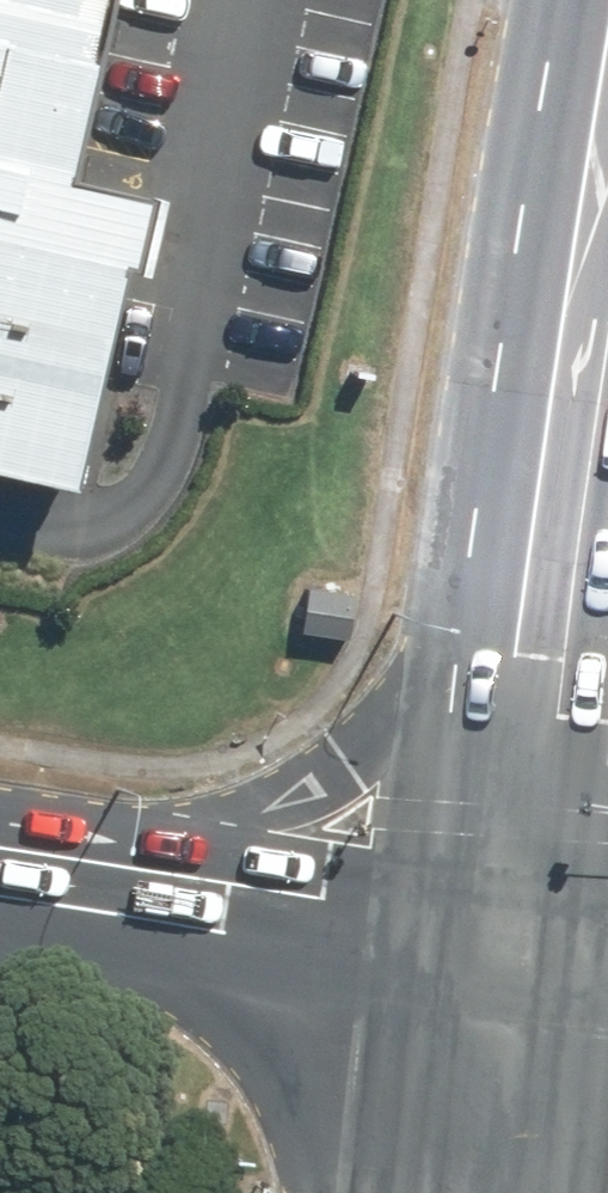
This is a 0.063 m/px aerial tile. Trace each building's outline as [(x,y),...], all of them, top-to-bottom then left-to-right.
[(66,472),(107,262),(58,178),(98,0),(0,0),(0,457),(66,472)] [(312,590),(305,635),(351,642),(358,597),(312,590)]
